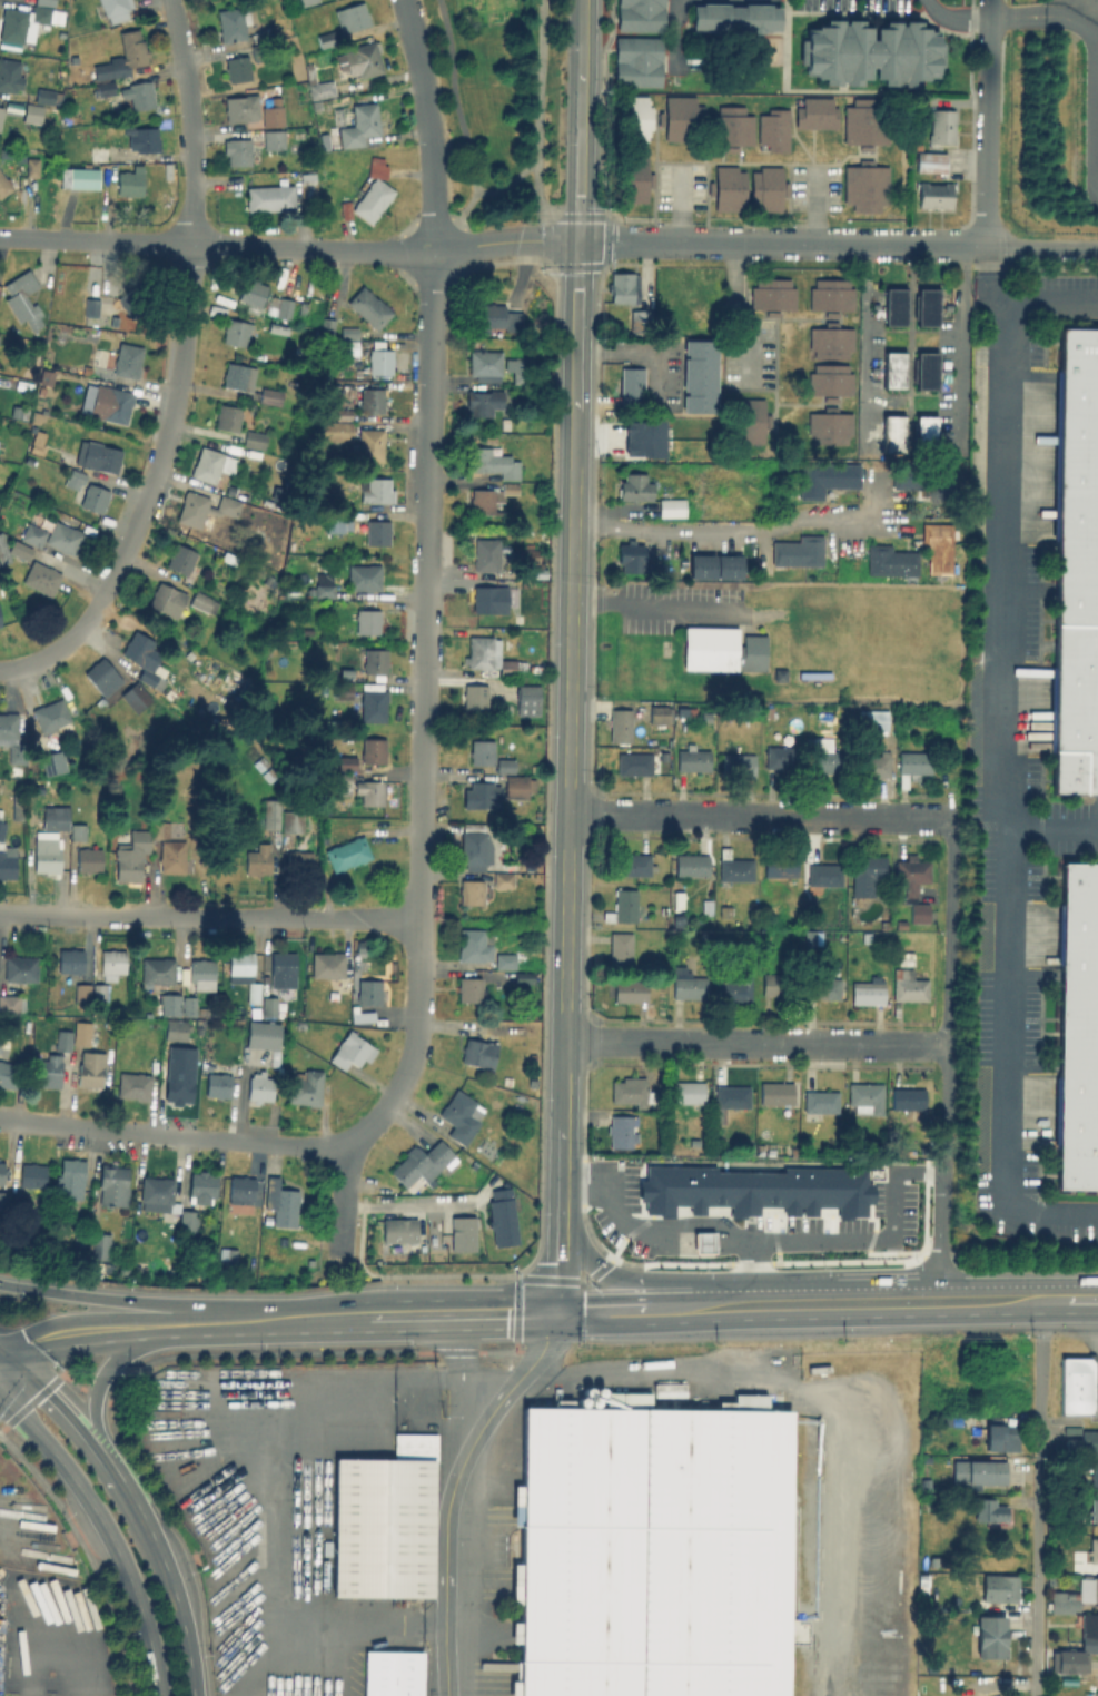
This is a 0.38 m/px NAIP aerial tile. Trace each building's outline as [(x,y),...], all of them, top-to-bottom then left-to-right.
[(101,9),(98,0),(130,0),(132,7),(128,8),(129,10),(127,10),(129,18),(110,24),(108,17),(106,18),(102,8),(101,9)] [(617,31),(618,0),(665,0),(664,32),(617,31)] [(370,24),(342,34),(334,11),(363,1),(370,24)] [(23,43),(0,39),(0,32),(2,19),(1,19),(2,8),(3,9),(4,7),(32,11),(33,4),(53,8),(52,10),(65,11),(62,24),(50,23),(50,24),(49,24),(48,28),(46,31),(34,34),(33,42),(23,41),(23,43)] [(730,6),(730,8),(745,8),(745,6),(772,6),(772,8),(781,9),(781,32),(764,32),(764,34),(752,34),(752,31),(723,31),(723,34),(710,33),(710,31),(693,30),(693,7),(703,7),(703,4),(730,6)] [(241,7),(241,10),(248,9),(250,23),(244,24),(247,39),(221,43),(219,31),(220,31),(217,11),(241,7)] [(794,81),(793,47),(808,46),(802,30),(819,30),(817,24),(830,24),(830,30),(833,30),(833,24),(847,24),(842,31),(874,30),(874,24),(903,23),(903,31),(928,30),(928,49),(934,49),(936,71),(928,71),(928,87),(808,92),(809,86),(804,87),(804,81),(794,81)] [(280,33),(254,42),(250,34),(277,24),(280,33)] [(139,29),(140,39),(145,39),(148,63),(129,66),(130,75),(95,79),(92,63),(109,61),(108,57),(122,56),(119,31),(139,29)] [(339,41),(320,48),(316,36),(336,30),(339,41)] [(662,39),(662,87),(615,87),(616,38),(662,39)] [(377,49),(384,72),(360,79),(359,73),(349,76),(348,69),(340,71),(336,56),(344,53),(343,50),(376,40),(378,49),(377,49)] [(270,58),(253,60),(250,45),(268,42),(270,58)] [(248,55),(250,79),(228,82),(227,71),(226,71),(225,67),(226,67),(225,57),(248,55)] [(16,93),(0,91),(0,58),(20,61),(18,76),(23,77),(21,90),(17,89),(16,93)] [(309,65),(310,68),(313,68),(316,83),(332,80),(335,95),(310,100),(306,79),(309,79),(307,69),(305,69),(305,66),(309,65)] [(113,80),(116,95),(99,97),(99,95),(92,96),(91,90),(98,89),(97,82),(113,80)] [(150,81),(152,90),(154,90),(154,95),(152,95),(155,107),(145,111),(132,110),(130,98),(121,99),(119,89),(128,88),(128,85),(150,81)] [(59,91),(57,106),(34,102),(37,88),(59,91)] [(257,93),(259,118),(257,118),(257,119),(250,120),(227,122),(226,112),(225,114),(225,108),(226,108),(225,97),(245,96),(245,95),(257,93)] [(647,97),(647,141),(615,141),(615,96),(647,97)] [(704,106),(704,128),(695,128),(694,141),(665,141),(665,126),(659,126),(659,111),(665,111),(665,96),(695,97),(695,106),(704,106)] [(280,97),(281,106),(283,106),(284,126),(263,128),(261,108),(271,107),(270,98),(280,97)] [(884,99),(884,107),(890,107),(889,146),(844,145),(845,106),(851,107),(851,98),(884,99)] [(789,134),(789,111),(797,111),(797,101),(827,101),(827,111),(832,111),(832,135),(789,134)] [(376,102),(378,115),(382,114),(386,108),(390,114),(393,128),(389,128),(386,132),(383,129),(380,129),(380,135),(363,137),(364,147),(340,149),(338,128),(339,128),(338,118),(348,107),(352,106),(352,105),(376,102)] [(43,106),(40,124),(22,121),(26,103),(43,106)] [(21,106),(20,114),(4,112),(6,105),(21,106)] [(956,110),(954,144),(930,144),(930,141),(929,141),(929,135),(931,135),(931,121),(929,121),(930,109),(956,110)] [(706,118),(711,118),(711,110),(738,110),(738,119),(746,119),(746,150),(706,150),(706,118)] [(752,120),(761,120),(761,116),(783,115),(783,158),(761,159),(761,150),(752,151),(752,120)] [(157,127),(157,138),(159,138),(160,151),(136,152),(136,148),(130,148),(129,134),(135,132),(135,128),(157,127)] [(284,130),(284,150),(264,150),(263,131),(284,130)] [(250,139),(251,167),(228,167),(227,156),(224,156),(224,140),(228,140),(250,139)] [(24,167),(0,165),(0,148),(26,150),(24,167)] [(947,152),(947,172),(917,171),(918,151),(947,152)] [(388,166),(386,179),(377,178),(396,191),(392,197),(393,198),(389,201),(388,201),(383,209),(382,209),(378,215),(378,216),(376,219),(375,218),(372,224),(370,225),(369,224),(352,211),(353,219),(342,220),(340,203),(349,201),(368,175),(370,157),(385,159),(384,166),(388,166)] [(38,158),(38,177),(27,177),(27,158),(38,158)] [(647,158),(647,204),(615,204),(615,158),(647,158)] [(874,160),(874,167),(889,167),(890,214),(844,214),(844,168),(859,167),(859,160),(874,160)] [(142,166),(141,196),(117,196),(118,172),(123,172),(123,171),(128,171),(128,172),(132,172),(133,165),(142,166)] [(746,171),(745,207),(739,207),(739,211),(714,211),(715,196),(708,196),(709,183),(715,183),(715,166),(739,167),(738,171),(746,171)] [(783,167),(782,213),(759,213),(759,208),(751,207),(751,171),(760,171),(760,167),(783,167)] [(99,170),(98,190),(69,188),(70,168),(99,170)] [(13,189),(0,199),(0,171),(13,189)] [(928,184),(943,185),(943,183),(952,183),(951,209),(920,207),(920,181),(928,183),(928,184)] [(285,185),(285,186),(294,186),(295,210),(248,213),(248,210),(247,210),(247,200),(248,200),(247,188),(279,186),(279,185),(285,185)] [(24,293),(31,304),(34,302),(42,313),(38,315),(42,323),(31,329),(24,318),(26,317),(26,316),(18,321),(3,298),(9,294),(2,283),(28,267),(38,284),(24,293)] [(637,272),(637,300),(610,300),(610,292),(607,292),(607,282),(610,282),(610,270),(632,270),(632,272),(637,272)] [(268,284),(261,305),(248,300),(247,302),(241,300),(241,298),(238,297),(245,276),(268,284)] [(363,284),(368,289),(369,288),(372,290),(370,292),(377,297),(377,296),(385,304),(386,303),(389,306),(388,306),(394,312),(377,328),(373,325),(372,326),(368,323),(369,322),(356,308),(355,309),(350,306),(352,305),(347,300),(363,284)] [(743,288),(790,290),(789,314),(743,313),(743,288)] [(127,289),(140,310),(130,317),(122,305),(121,306),(118,302),(119,300),(116,296),(127,289)] [(804,292),(850,293),(850,315),(804,315),(804,292)] [(873,295),(894,295),(896,332),(873,333),(873,295)] [(908,295),(931,295),(931,332),(908,332),(908,295)] [(294,298),(290,318),(276,315),(279,296),(294,298)] [(99,298),(98,316),(83,315),(85,297),(99,298)] [(308,302),(305,315),(297,313),(299,300),(308,302)] [(494,302),(494,303),(505,303),(505,309),(522,310),(522,329),(504,329),(504,335),(486,335),(486,331),(475,331),(475,303),(489,303),(489,302),(494,302)] [(227,307),(225,316),(208,313),(210,303),(227,307)] [(650,309),(649,331),(642,331),(642,334),(632,334),(633,329),(630,329),(630,308),(650,309)] [(335,317),(333,334),(322,333),(324,316),(335,317)] [(253,323),(251,328),(250,327),(249,333),(248,332),(245,346),(222,342),(225,331),(224,331),(226,317),(253,323)] [(286,323),(284,333),(267,329),(269,319),(286,323)] [(1058,324),(1097,324),(1097,794),(1050,793),(1058,324)] [(358,326),(358,337),(342,337),(342,326),(358,326)] [(803,332),(847,333),(845,357),(803,357),(803,332)] [(358,339),(357,353),(343,353),(344,338),(358,339)] [(716,338),(715,411),(682,411),(682,393),(685,393),(685,390),(683,390),(683,356),(686,356),(686,352),(684,352),(684,338),(716,338)] [(384,339),(384,347),(393,347),(393,372),(369,372),(369,358),(368,358),(368,353),(369,353),(369,347),(372,347),(372,339),(384,339)] [(144,345),(139,366),(140,366),(138,376),(137,376),(137,377),(112,373),(113,367),(105,365),(108,349),(117,352),(119,341),(144,345)] [(502,349),(502,374),(499,374),(499,379),(475,379),(475,374),(469,374),(469,349),(502,349)] [(515,357),(531,356),(532,382),(513,382),(513,369),(505,369),(505,357),(515,357)] [(874,357),(896,358),(894,393),(873,392),(874,357)] [(908,358),(931,358),(931,392),(908,392),(908,358)] [(256,368),(251,392),(222,386),(224,378),(222,378),(224,373),(225,373),(227,362),(256,368)] [(643,366),(643,405),(620,404),(620,394),(619,393),(619,377),(621,377),(621,366),(643,366)] [(805,377),(845,376),(847,401),(809,402),(809,390),(805,390),(805,377)] [(36,379),(34,391),(19,387),(20,377),(36,379)] [(86,382),(96,384),(97,382),(133,392),(132,393),(133,393),(131,403),(130,403),(126,423),(89,414),(89,413),(79,411),(86,382)] [(283,390),(280,405),(259,401),(263,385),(283,390)] [(385,400),(385,404),(383,403),(383,413),(360,412),(360,406),(359,406),(359,402),(360,402),(360,387),(384,388),(383,400),(385,400)] [(472,390),(488,391),(488,388),(504,388),(503,407),(492,407),(492,415),(468,415),(468,407),(466,407),(466,388),(472,388),(472,390)] [(764,397),(764,431),(733,431),(733,397),(764,397)] [(243,407),(237,432),(215,427),(217,416),(216,416),(217,412),(218,412),(219,403),(243,407)] [(30,407),(28,418),(10,415),(12,404),(30,407)] [(352,407),(352,418),(336,417),(336,407),(352,407)] [(904,413),(903,446),(882,446),(883,412),(904,413)] [(949,423),(949,436),(942,436),(942,433),(937,433),(937,448),(916,447),(916,413),(937,413),(937,422),(949,423)] [(510,417),(508,428),(501,428),(501,417),(510,417)] [(352,420),(352,438),(318,440),(318,420),(352,420)] [(803,421),(847,420),(847,440),(843,440),(843,448),(804,450),(803,421)] [(624,455),(624,421),(664,422),(663,456),(624,455)] [(385,428),(384,440),(383,460),(358,460),(358,455),(350,455),(352,443),(358,443),(359,426),(384,427),(384,428),(385,428)] [(267,433),(264,448),(243,444),(246,428),(267,433)] [(48,438),(41,454),(29,450),(32,441),(30,440),(32,433),(48,438)] [(80,438),(87,440),(87,438),(101,442),(101,444),(122,448),(119,460),(120,460),(119,464),(118,464),(117,473),(96,467),(96,469),(80,465),(80,464),(75,462),(80,438)] [(238,458),(233,474),(219,469),(215,483),(190,474),(194,464),(195,464),(201,444),(225,453),(238,458)] [(256,451),(255,458),(238,455),(240,446),(256,451)] [(518,460),(520,480),(501,480),(501,471),(468,471),(468,446),(496,446),(496,448),(505,448),(505,454),(510,454),(510,460),(518,460)] [(859,463),(859,487),(823,486),(822,499),(799,499),(799,462),(859,463)] [(953,465),(952,494),(923,493),(924,489),(892,487),(893,464),(953,465)] [(87,473),(83,483),(67,477),(70,467),(87,473)] [(645,472),(645,481),(652,482),(651,499),(634,499),(634,501),(630,501),(630,497),(619,497),(619,480),(624,480),(624,472),(645,472)] [(395,489),(394,502),(360,502),(362,490),(359,490),(359,477),(390,479),(390,489),(395,489)] [(88,482),(109,490),(106,499),(107,499),(106,503),(105,502),(100,512),(79,504),(85,491),(83,491),(86,485),(86,486),(88,482)] [(518,482),(518,494),(504,494),(504,501),(494,501),(494,510),(501,510),(501,514),(471,513),(471,501),(469,501),(469,496),(471,496),(472,489),(492,489),(492,485),(497,485),(497,489),(502,489),(502,482),(518,482)] [(187,489),(210,496),(207,504),(216,507),(220,493),(241,501),(236,516),(221,512),(220,514),(206,510),(206,511),(216,514),(211,530),(200,525),(200,527),(176,520),(182,500),(181,500),(185,490),(186,490),(187,489)] [(684,497),(684,515),(659,515),(659,497),(684,497)] [(353,520),(353,530),(344,530),(344,532),(324,531),(325,513),(345,513),(345,520),(353,520)] [(938,517),(938,522),(952,522),(952,523),(952,527),(957,527),(957,538),(952,538),(952,573),(946,573),(946,579),(933,579),(933,573),(928,573),(928,546),(921,546),(921,523),(921,522),(924,522),(924,517),(938,517)] [(36,521),(34,524),(47,530),(39,546),(19,538),(20,536),(14,534),(20,520),(27,523),(27,521),(29,522),(30,519),(36,521)] [(55,519),(72,527),(73,526),(82,531),(82,532),(83,532),(73,555),(65,551),(65,552),(59,550),(60,549),(44,541),(55,519)] [(389,520),(389,529),(390,529),(390,534),(389,534),(388,544),(366,544),(366,530),(365,530),(365,524),(366,524),(367,520),(389,520)] [(11,559),(0,563),(0,530),(11,559)] [(822,534),(822,565),(771,564),(771,540),(798,540),(798,534),(822,534)] [(31,546),(26,559),(8,550),(13,538),(31,546)] [(499,538),(499,561),(505,561),(505,570),(474,570),(474,568),(473,568),(473,558),(474,558),(474,538),(499,538)] [(634,538),(634,543),(643,543),(643,561),(641,561),(641,571),(620,571),(620,561),(617,561),(617,543),(626,543),(626,538),(634,538)] [(197,552),(186,574),(166,565),(169,556),(168,556),(170,552),(171,552),(176,542),(197,552)] [(918,550),(918,574),(913,574),(913,582),(907,582),(908,574),(867,573),(867,543),(891,543),(891,550),(918,550)] [(540,549),(538,562),(521,562),(521,548),(540,549)] [(699,552),(699,553),(708,553),(708,552),(713,552),(713,553),(714,553),(714,576),(689,575),(689,553),(690,553),(690,551),(699,552)] [(725,552),(725,553),(734,553),(734,552),(740,552),(740,553),(742,553),(741,576),(715,576),(715,553),(718,553),(718,552),(725,552)] [(32,559),(48,566),(48,565),(55,568),(53,569),(61,573),(50,595),(21,581),(32,559)] [(380,563),(380,589),(372,589),(372,590),(366,590),(366,589),(348,589),(348,564),(368,564),(368,563),(380,563)] [(333,572),(333,583),(334,583),(334,596),(315,596),(315,583),(317,583),(317,572),(333,572)] [(159,581),(178,589),(187,592),(177,617),(148,604),(152,593),(154,589),(155,589),(159,581)] [(507,584),(507,586),(515,586),(515,604),(508,604),(508,613),(494,613),(494,611),(473,611),(473,599),(472,599),(472,594),(474,594),(474,585),(495,585),(495,584),(507,584)] [(219,601),(212,613),(207,610),(207,611),(189,602),(196,589),(212,598),(212,599),(219,601)] [(379,609),(379,617),(380,617),(380,622),(379,622),(379,633),(357,632),(357,619),(355,619),(355,613),(357,613),(357,609),(379,609)] [(523,613),(523,622),(513,622),(513,613),(523,613)] [(736,643),(742,643),(743,633),(765,634),(765,670),(683,668),(683,625),(738,627),(736,643)] [(135,629),(155,641),(150,647),(161,653),(156,662),(167,669),(161,677),(166,679),(159,690),(137,678),(142,668),(138,665),(139,663),(121,653),(126,644),(125,643),(127,640),(128,640),(135,629)] [(499,638),(499,659),(515,659),(515,660),(525,660),(525,669),(516,669),(516,674),(498,674),(498,667),(492,667),(492,668),(467,668),(467,662),(463,662),(463,655),(468,655),(468,635),(493,635),(493,638),(499,638)] [(387,647),(387,672),(367,672),(367,647),(387,647)] [(102,655),(122,680),(119,683),(119,694),(101,710),(93,702),(102,694),(83,672),(91,664),(95,661),(96,662),(102,655)] [(785,668),(785,680),(773,680),(773,668),(785,668)] [(152,698),(136,712),(120,693),(137,680),(152,698)] [(353,683),(353,698),(336,698),(336,682),(353,683)] [(488,689),(488,694),(487,696),(486,709),(463,708),(464,697),(462,697),(463,692),(464,692),(464,683),(487,684),(486,688),(488,689)] [(540,683),(540,714),(517,714),(517,710),(516,710),(516,702),(517,702),(517,699),(515,699),(516,688),(517,688),(517,683),(540,683)] [(387,689),(386,721),(362,721),(362,703),(360,703),(360,698),(362,698),(362,688),(387,689)] [(62,697),(71,720),(55,727),(56,730),(43,734),(42,732),(41,733),(31,710),(32,709),(32,708),(41,704),(42,706),(62,697)] [(671,707),(671,721),(667,721),(667,723),(666,723),(666,732),(649,732),(650,704),(667,704),(667,707),(671,707)] [(631,709),(630,741),(609,740),(610,708),(631,709)] [(887,710),(887,730),(854,729),(855,709),(887,710)] [(9,745),(0,745),(0,713),(6,713),(6,711),(16,712),(16,713),(24,713),(23,741),(27,741),(27,763),(8,762),(9,745)] [(386,738),(385,762),(363,762),(363,757),(362,757),(362,751),(363,751),(363,738),(386,738)] [(494,739),(493,765),(471,765),(471,755),(469,755),(469,750),(471,750),(471,739),(494,739)] [(694,742),(694,749),(710,749),(709,770),(676,770),(676,749),(685,749),(685,742),(694,742)] [(799,746),(799,768),(764,768),(765,745),(799,746)] [(68,770),(44,776),(39,755),(62,749),(68,770)] [(889,749),(888,777),(854,776),(854,753),(880,755),(880,749),(889,749)] [(845,750),(845,772),(808,772),(808,750),(845,750)] [(931,751),(930,773),(919,772),(918,780),(908,780),(908,773),(898,773),(898,750),(931,751)] [(652,752),(651,773),(616,773),(616,751),(652,752)] [(754,753),(753,776),(722,776),(722,753),(754,753)] [(356,756),(356,767),(339,767),(339,756),(356,756)] [(515,758),(514,772),(496,772),(496,758),(515,758)] [(277,773),(268,781),(260,773),(269,766),(277,773)] [(535,778),(534,791),(527,791),(527,797),(505,797),(505,773),(528,775),(528,778),(535,778)] [(385,780),(385,805),(362,805),(362,792),(356,792),(356,780),(385,780)] [(501,785),(501,799),(493,799),(493,808),(463,807),(463,795),(461,795),(461,790),(463,790),(464,788),(469,788),(469,780),(493,781),(493,785),(501,785)] [(281,783),(280,793),(270,792),(271,783),(281,783)] [(22,795),(22,820),(11,819),(12,795),(22,795)] [(280,799),(279,828),(263,827),(264,798),(280,799)] [(68,806),(68,829),(43,829),(43,806),(60,806),(68,806)] [(542,806),(542,821),(528,821),(528,806),(542,806)] [(304,810),(303,831),(281,831),(283,809),(304,810)] [(3,879),(0,879),(0,811),(2,812),(1,820),(6,821),(2,840),(2,846),(16,846),(14,878),(3,878),(3,879)] [(169,821),(168,838),(151,837),(151,820),(162,820),(162,821),(169,821)] [(86,824),(86,840),(70,839),(70,822),(86,824)] [(493,845),(492,862),(484,862),(484,870),(465,870),(465,862),(459,862),(461,822),(484,824),(484,830),(485,830),(485,835),(488,837),(493,845)] [(150,829),(149,852),(141,851),(141,880),(116,879),(116,858),(115,858),(115,848),(117,848),(117,842),(129,842),(130,828),(150,829)] [(57,830),(57,838),(60,838),(60,871),(33,871),(34,837),(36,837),(36,830),(57,830)] [(363,835),(372,857),(365,859),(366,860),(362,862),(362,861),(352,865),(350,864),(345,867),(345,868),(340,869),(339,869),(334,871),(325,850),(330,847),(335,845),(336,846),(353,838),(357,836),(358,836),(363,835)] [(186,840),(186,872),(160,872),(160,869),(158,868),(159,857),(160,839),(186,840)] [(269,842),(269,850),(271,850),(270,874),(246,874),(246,850),(257,850),(258,842),(269,842)] [(729,846),(729,858),(753,858),(753,880),(718,879),(718,858),(719,858),(719,846),(729,846)] [(87,847),(87,848),(101,848),(101,871),(77,870),(77,848),(82,848),(82,847),(87,847)] [(314,851),(313,872),(287,872),(288,850),(314,851)] [(656,864),(656,870),(650,870),(650,875),(616,875),(616,852),(650,854),(650,864),(656,864)] [(797,852),(797,876),(764,876),(764,852),(797,852)] [(708,854),(708,876),(674,875),(675,854),(708,854)] [(916,854),(916,860),(929,860),(929,882),(917,881),(917,896),(914,896),(914,903),(928,903),(928,923),(909,921),(909,903),(906,903),(906,897),(904,897),(904,881),(896,881),(896,860),(907,860),(907,854),(916,854)] [(886,856),(884,876),(882,876),(881,886),(873,886),(873,896),(851,895),(851,874),(849,874),(850,861),(852,861),(853,856),(886,856)] [(1059,861),(1097,862),(1097,1196),(1054,1195),(1059,861)] [(842,864),(842,885),(808,885),(808,864),(842,864)] [(513,871),(513,887),(494,887),(494,871),(513,871)] [(484,884),(484,889),(483,889),(483,904),(459,904),(461,893),(458,893),(459,888),(461,888),(461,879),(483,879),(483,884),(484,884)] [(635,888),(635,921),(602,920),(602,911),(614,911),(614,888),(635,888)] [(683,890),(683,908),(673,908),(673,890),(683,890)] [(712,899),(712,914),(705,914),(705,911),(701,911),(701,899),(712,899)] [(731,905),(731,917),(719,917),(719,905),(731,905)] [(684,914),(684,924),(683,924),(683,927),(673,927),(673,924),(672,924),(672,914),(684,914)] [(492,944),(491,959),(483,959),(483,962),(458,960),(458,959),(457,959),(457,949),(459,949),(459,928),(484,928),(484,944),(492,944)] [(631,933),(631,968),(609,967),(610,931),(631,933)] [(75,947),(75,949),(83,949),(83,973),(77,973),(77,974),(72,974),(72,972),(58,973),(58,949),(70,949),(70,948),(75,947)] [(115,948),(115,949),(126,950),(125,973),(116,973),(116,980),(102,980),(102,973),(100,973),(100,949),(109,949),(109,948),(115,948)] [(244,950),(244,951),(253,951),(251,974),(248,974),(248,975),(245,977),(227,977),(228,950),(238,951),(238,949),(244,950)] [(285,950),(285,951),(296,951),(295,987),(294,987),(294,997),(280,997),(280,994),(278,994),(278,990),(274,990),(274,987),(271,987),(271,951),(280,951),(280,950),(285,950)] [(343,951),(343,953),(345,953),(345,977),(337,977),(337,984),(328,983),(329,977),(311,977),(313,951),(333,953),(333,951),(343,951)] [(913,951),(912,965),(897,964),(897,951),(913,951)] [(515,953),(515,968),(495,968),(495,953),(515,953)] [(17,955),(17,956),(37,956),(37,980),(19,980),(19,982),(13,982),(13,980),(4,980),(4,956),(7,956),(7,955),(17,955)] [(172,957),(172,958),(175,958),(174,983),(141,983),(141,958),(162,958),(162,957),(172,957)] [(204,958),(204,959),(215,959),(215,989),(195,989),(195,982),(190,982),(190,958),(199,958),(199,957),(204,958)] [(705,976),(705,998),(672,997),(672,965),(684,965),(684,970),(690,970),(690,976),(705,976)] [(928,978),(927,1000),(893,999),(893,967),(912,968),(912,978),(928,978)] [(533,970),(533,983),(514,983),(514,970),(533,970)] [(751,972),(750,1003),(715,1003),(716,980),(742,980),(742,972),(751,972)] [(793,974),(793,995),(762,995),(762,973),(793,974)] [(883,975),(883,1004),(851,1004),(851,982),(870,982),(870,975),(883,975)] [(841,978),(840,999),(805,998),(807,976),(841,978)] [(482,977),(482,987),(486,987),(486,997),(481,997),(481,1002),(458,1002),(458,989),(457,989),(457,985),(458,985),(458,977),(482,977)] [(382,979),(382,990),(382,995),(382,996),(382,1004),(358,1004),(358,999),(357,999),(357,994),(358,994),(358,979),(373,979),(373,978),(377,978),(377,979),(382,979)] [(646,979),(646,1002),(613,1002),(613,979),(646,979)] [(260,982),(260,1002),(247,1002),(248,982),(260,982)] [(90,983),(90,1002),(75,1002),(75,983),(90,983)] [(106,1002),(92,1002),(92,984),(105,983),(106,1002)] [(178,993),(178,994),(180,994),(180,1015),(160,1015),(161,1003),(158,1003),(158,994),(170,994),(170,993),(178,993)] [(19,1015),(0,1015),(0,995),(19,995),(19,996),(24,996),(24,1013),(19,1013),(19,1015)] [(196,996),(196,1015),(182,1015),(182,996),(196,996)] [(278,997),(277,1016),(263,1015),(264,996),(278,997)] [(358,1005),(358,1012),(374,1010),(375,1017),(392,1017),(392,1023),(375,1023),(375,1020),(352,1022),(350,1005),(358,1005)] [(187,1020),(185,1041),(164,1038),(166,1018),(187,1020)] [(273,1019),(273,1023),(281,1023),(278,1049),(247,1046),(249,1020),(268,1022),(268,1019),(273,1019)] [(90,1022),(89,1044),(72,1044),(73,1020),(90,1022)] [(354,1034),(377,1048),(369,1062),(364,1058),(358,1066),(350,1061),(344,1069),(329,1059),(338,1045),(337,1045),(340,1041),(342,1041),(349,1028),(355,1033),(354,1034)] [(71,1031),(70,1051),(56,1049),(57,1029),(71,1031)] [(466,1037),(487,1043),(487,1041),(498,1043),(492,1071),(483,1068),(483,1066),(461,1062),(463,1051),(462,1051),(463,1046),(464,1046),(466,1037)] [(171,1101),(164,1100),(169,1045),(196,1048),(190,1103),(180,1102),(180,1106),(171,1105),(171,1101)] [(53,1049),(57,1052),(57,1054),(61,1054),(60,1061),(62,1061),(60,1088),(33,1086),(37,1049),(44,1051),(49,1048),(53,1049)] [(106,1052),(105,1067),(102,1067),(101,1087),(77,1085),(79,1062),(80,1063),(81,1051),(106,1052)] [(16,1089),(0,1087),(0,1060),(2,1061),(1,1062),(20,1064),(16,1089)] [(293,1072),(306,1073),(306,1068),(324,1071),(320,1105),(318,1104),(318,1107),(309,1106),(309,1104),(288,1102),(289,1079),(283,1079),(284,1068),(293,1069),(293,1072)] [(265,1069),(264,1077),(273,1078),(271,1101),(259,1100),(259,1101),(255,1101),(255,1100),(246,1100),(248,1077),(250,1077),(250,1072),(257,1073),(258,1069),(265,1069)] [(119,1072),(136,1073),(136,1072),(142,1073),(142,1074),(151,1074),(149,1100),(148,1100),(148,1101),(137,1100),(137,1098),(117,1096),(119,1072)] [(207,1073),(220,1074),(220,1073),(226,1073),(226,1074),(230,1074),(229,1097),(205,1096),(207,1073)] [(644,1077),(644,1091),(655,1091),(654,1102),(645,1102),(645,1107),(635,1107),(635,1103),(611,1102),(611,1081),(622,1081),(622,1076),(644,1077)] [(703,1081),(703,1103),(671,1103),(671,1081),(703,1081)] [(792,1082),(792,1104),(760,1104),(759,1082),(792,1082)] [(883,1084),(882,1115),(871,1115),(871,1112),(854,1112),(855,1104),(848,1104),(849,1083),(883,1084)] [(749,1086),(749,1107),(724,1107),(724,1124),(714,1124),(714,1085),(749,1086)] [(926,1088),(924,1110),(891,1108),(892,1087),(926,1088)] [(476,1103),(484,1107),(476,1120),(479,1122),(464,1146),(447,1135),(453,1125),(438,1116),(439,1115),(437,1114),(444,1105),(445,1105),(455,1088),(476,1102),(476,1103)] [(838,1091),(838,1112),(803,1112),(803,1091),(838,1091)] [(636,1115),(636,1125),(632,1125),(632,1132),(637,1132),(636,1142),(632,1142),(632,1148),(610,1148),(610,1133),(607,1133),(607,1125),(610,1125),(610,1115),(636,1115)] [(439,1138),(454,1155),(431,1176),(436,1182),(431,1186),(426,1183),(415,1194),(413,1191),(408,1194),(395,1194),(403,1186),(388,1171),(406,1155),(404,1153),(413,1145),(415,1147),(416,1145),(423,1153),(439,1138)] [(61,1158),(72,1160),(72,1158),(77,1158),(77,1160),(86,1161),(82,1200),(79,1200),(78,1211),(59,1209),(60,1197),(55,1197),(56,1175),(59,1176),(61,1158)] [(30,1163),(46,1164),(44,1190),(23,1187),(23,1186),(19,1186),(21,1163),(30,1164),(30,1163)] [(130,1187),(128,1207),(100,1204),(101,1189),(99,1189),(101,1163),(116,1164),(116,1166),(128,1167),(127,1187),(130,1187)] [(644,1213),(644,1201),(637,1201),(637,1181),(644,1181),(644,1166),(715,1167),(715,1172),(782,1173),(782,1167),(865,1169),(865,1183),(871,1183),(871,1203),(865,1203),(864,1216),(851,1215),(851,1219),(835,1219),(837,1206),(815,1206),(815,1216),(801,1215),(801,1207),(798,1207),(798,1215),(782,1215),(782,1206),(758,1206),(758,1215),(743,1215),(743,1219),(729,1219),(729,1206),(704,1205),(703,1214),(689,1214),(689,1205),(672,1205),(672,1217),(657,1217),(657,1214),(644,1213)] [(207,1172),(207,1174),(217,1175),(216,1199),(212,1197),(211,1204),(188,1202),(190,1173),(199,1173),(199,1171),(207,1172)] [(229,1175),(241,1176),(241,1175),(246,1175),(246,1176),(255,1177),(251,1205),(227,1202),(229,1175)] [(298,1191),(296,1226),(274,1225),(274,1224),(264,1223),(268,1176),(279,1177),(279,1189),(298,1191)] [(141,1177),(162,1179),(162,1177),(172,1179),(172,1180),(175,1180),(172,1203),(179,1203),(179,1212),(141,1210),(142,1202),(140,1202),(141,1177)] [(8,1209),(0,1208),(0,1191),(9,1192),(8,1209)] [(24,1194),(23,1207),(9,1206),(11,1192),(24,1194)] [(198,1211),(197,1231),(178,1230),(179,1212),(179,1210),(198,1211)] [(475,1216),(475,1251),(451,1251),(451,1216),(475,1216)] [(417,1219),(417,1242),(383,1242),(383,1219),(417,1219)] [(68,1227),(67,1243),(56,1242),(57,1226),(68,1227)] [(693,1253),(693,1232),(712,1232),(713,1253),(693,1253)] [(87,1234),(85,1245),(73,1244),(75,1233),(87,1234)] [(110,1234),(108,1260),(87,1259),(89,1233),(110,1234)] [(287,1238),(286,1245),(278,1244),(278,1248),(273,1246),(273,1238),(287,1238)] [(237,1249),(236,1265),(219,1263),(220,1259),(218,1259),(219,1248),(237,1249)] [(280,1263),(266,1265),(264,1253),(278,1251),(280,1263)] [(105,1263),(103,1271),(88,1269),(89,1261),(105,1263)] [(128,1262),(127,1275),(118,1274),(119,1261),(128,1262)] [(1097,1384),(1097,1403),(1091,1403),(1091,1413),(1059,1413),(1059,1355),(1088,1355),(1091,1361),(1091,1384),(1097,1384)] [(780,1413),(780,1695),(526,1695),(526,1413),(622,1413),(780,1413)] [(1020,1423),(1019,1438),(1018,1438),(1018,1448),(986,1448),(986,1436),(978,1436),(978,1424),(987,1426),(987,1420),(1003,1420),(1003,1423),(1020,1423)] [(1081,1428),(1097,1428),(1097,1455),(1088,1455),(1088,1451),(1066,1450),(1066,1436),(1081,1436),(1081,1428)] [(990,1457),(990,1459),(1007,1459),(1006,1482),(951,1480),(952,1457),(968,1458),(968,1456),(990,1457)] [(338,1460),(437,1461),(435,1600),(336,1598),(338,1460)] [(1007,1503),(1007,1519),(976,1519),(976,1496),(995,1496),(995,1503),(1007,1503)] [(1091,1498),(1097,1498),(1097,1521),(1091,1521),(1091,1513),(1089,1513),(1089,1509),(1091,1509),(1091,1498)] [(1019,1572),(1018,1600),(982,1599),(983,1571),(1019,1572)] [(928,1574),(927,1591),(917,1591),(918,1572),(928,1574)] [(1091,1575),(1097,1575),(1097,1599),(1079,1599),(1079,1609),(1072,1608),(1072,1611),(1050,1611),(1050,1607),(1046,1607),(1046,1600),(1050,1600),(1050,1589),(1072,1589),(1072,1597),(1078,1597),(1079,1576),(1084,1576),(1084,1572),(1091,1572),(1091,1575)] [(1057,1574),(1057,1584),(1047,1584),(1047,1574),(1057,1574)] [(1081,1611),(1097,1611),(1097,1651),(1085,1651),(1085,1670),(1050,1670),(1050,1650),(1056,1650),(1056,1647),(1081,1648),(1081,1625),(1076,1625),(1076,1613),(1081,1613),(1081,1611)] [(1006,1613),(1006,1654),(978,1654),(978,1613),(1006,1613)] [(424,1677),(423,1695),(364,1695),(365,1653),(424,1654),(424,1677)]
